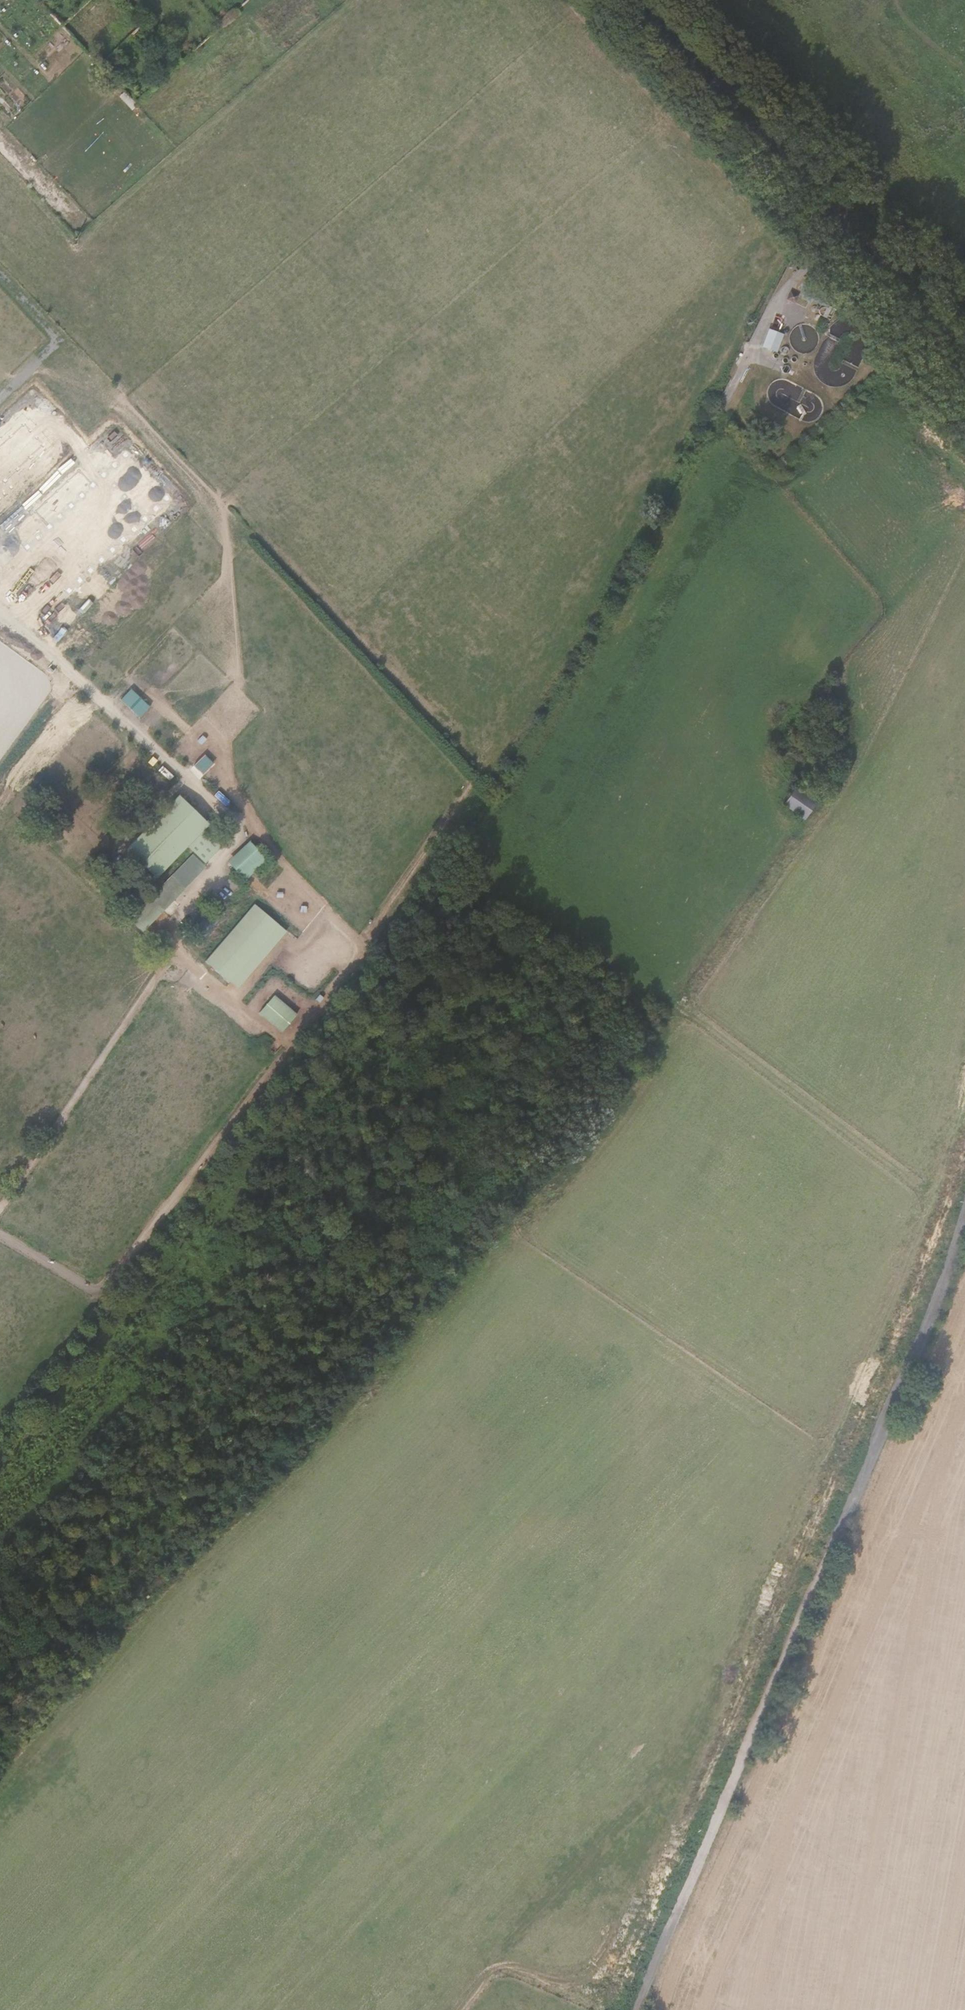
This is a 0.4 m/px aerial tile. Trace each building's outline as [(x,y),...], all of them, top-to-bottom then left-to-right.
[(761,347),(776,353),(784,335),(769,329),(761,347)] [(71,607),(81,616),(90,606),(81,597),(71,607)] [(130,689),(120,700),(139,719),(150,708),(130,689)] [(204,756),(194,766),(203,775),(213,765),(204,756)] [(249,843),(228,863),(243,880),(264,860),(249,843)] [(192,854),(127,919),(142,934),(207,869),(192,854)] [(237,991),(286,932),(253,905),(204,964),(237,991)] [(274,997),(258,1015),(282,1035),(297,1017),(274,997)]
